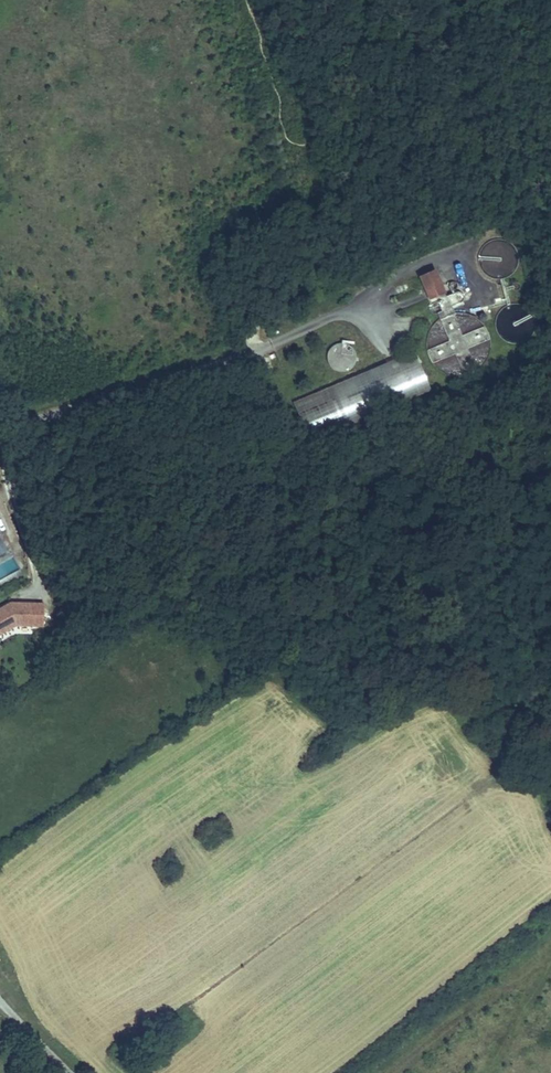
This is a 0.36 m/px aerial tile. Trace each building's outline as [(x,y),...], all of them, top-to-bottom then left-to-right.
[(509,276),(515,270),(518,259),(517,252),(513,244),(507,240),(499,238),(491,240),(484,245),(479,254),(479,264),(483,272),(490,277),(497,279),(509,276)] [(444,293),(435,270),(420,277),(429,299),(444,293)] [(534,316),(524,305),(508,304),(496,315),(496,331),(507,342),(523,343),(534,332),(534,316)] [(463,310),(448,312),(441,316),(434,322),(428,333),(427,347),(433,361),(439,368),(452,374),(465,374),(478,369),(486,361),(491,348),(491,333),(484,321),(471,312),(463,310)] [(344,340),(338,341),(332,343),(328,350),(328,360),(333,367),(341,370),(350,367),(354,363),(357,355),(355,349),(351,343),(344,340)] [(430,390),(413,352),(293,402),(309,441),(430,390)] [(19,569),(12,557),(0,564),(0,580),(19,569)] [(43,631),(45,606),(0,603),(0,629),(43,631)]
